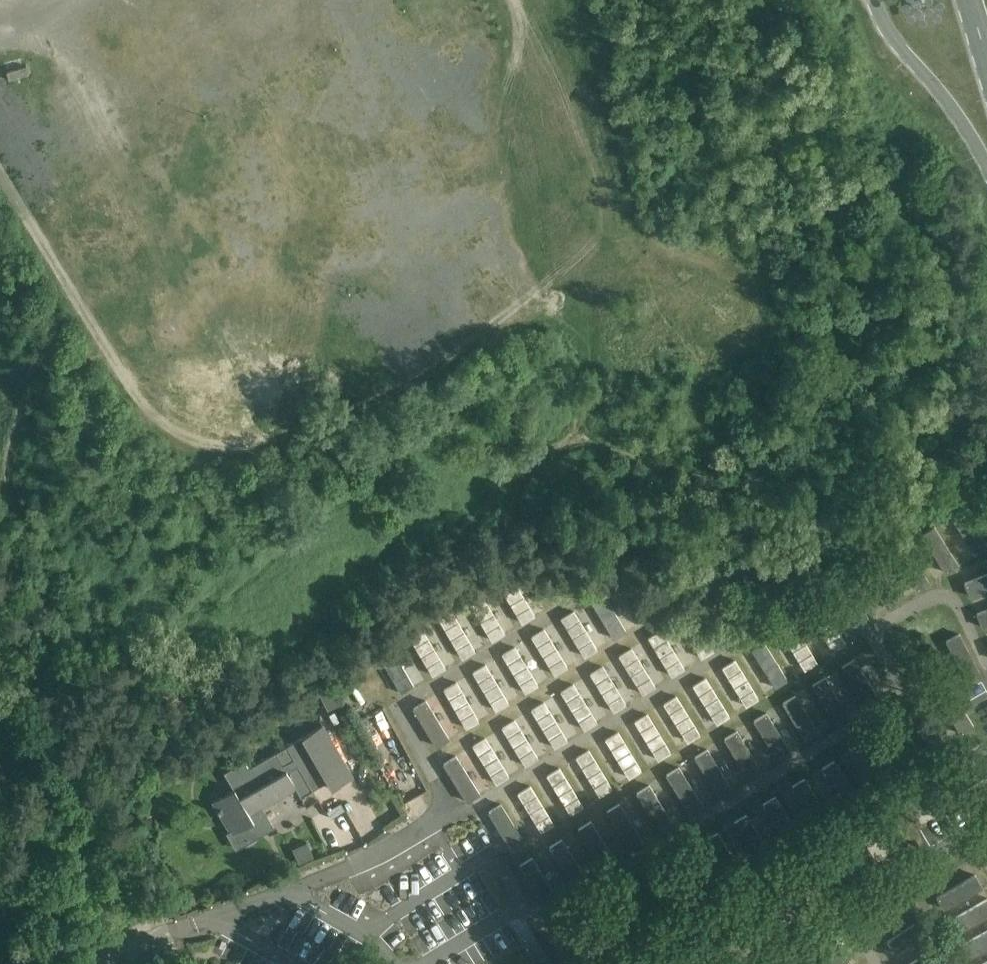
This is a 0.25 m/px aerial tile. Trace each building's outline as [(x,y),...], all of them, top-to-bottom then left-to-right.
[(399,8),(417,1),(416,0),(395,0),(399,8)] [(626,181),(612,187),(617,200),(632,194),(626,181)] [(970,505),(954,511),(971,552),(986,545),(970,505)] [(981,625),(986,623),(986,571),(965,579),(981,625)] [(459,653),(535,618),(518,580),(432,620),(439,634),(448,630),(459,653)] [(577,606),(561,615),(585,655),(600,646),(577,606)] [(684,628),(701,658),(718,649),(701,619),(684,628)] [(557,673),(572,663),(545,624),(531,634),(557,673)] [(689,665),(666,625),(649,635),(671,675),(689,665)] [(527,692),(541,682),(516,642),(502,652),(527,692)] [(620,653),(644,693),(658,685),(634,645),(620,653)] [(747,706),(762,697),(738,656),(722,666),(747,706)] [(855,659),(782,699),(806,742),(834,726),(831,720),(875,696),(855,659)] [(498,709),(513,699),(487,660),(472,670),(498,709)] [(591,670),(613,711),(627,703),(606,662),(591,670)] [(693,684),(720,723),(734,714),(707,675),(693,684)] [(459,678),(444,686),(467,727),(482,719),(459,678)] [(584,729),(600,721),(577,679),(561,688),(584,729)] [(334,690),(330,683),(318,690),(329,710),(342,703),(340,699),(338,699),(333,690),(334,690)] [(689,741),(704,731),(678,692),(664,702),(689,741)] [(438,745),(452,737),(428,698),(414,706),(438,745)] [(551,747),(567,742),(552,698),(536,703),(551,747)] [(775,758),(791,751),(771,709),(755,717),(775,758)] [(660,759),(674,750),(650,710),(635,719),(660,759)] [(527,765),(541,756),(516,716),(502,725),(527,765)] [(295,786),(301,796),(328,781),(332,787),(353,775),(323,722),(248,765),(244,758),(223,770),(233,787),(212,799),(217,807),(216,807),(218,811),(219,810),(231,832),(252,820),(258,829),(271,822),(261,805),(295,786)] [(769,764),(744,724),(724,737),(749,777),(769,764)] [(620,728),(606,737),(630,777),(645,768),(620,728)] [(496,783),(511,776),(489,734),(474,741),(496,783)] [(600,795),(615,787),(592,746),(577,754),(600,795)] [(705,746),(664,777),(693,814),(733,783),(705,746)] [(444,761),(467,801),(484,791),(461,752),(444,761)] [(562,764),(547,773),(571,813),(586,803),(562,764)] [(666,810),(656,790),(663,787),(660,781),(608,805),(629,848),(682,822),(674,806),(666,810)] [(514,849),(558,823),(533,782),(508,797),(509,797),(490,809),(514,849)] [(413,817),(434,804),(426,790),(405,802),(413,817)] [(573,831),(520,862),(542,899),(597,867),(592,859),(609,849),(592,819),(572,830),(573,831)] [(948,898),(982,897),(981,879),(947,881),(948,898)] [(958,913),(986,962),(986,896),(958,913)] [(915,904),(881,923),(903,963),(948,963),(915,904)] [(844,947),(818,963),(855,963),(844,947)] [(582,950),(559,963),(590,963),(582,950)]
